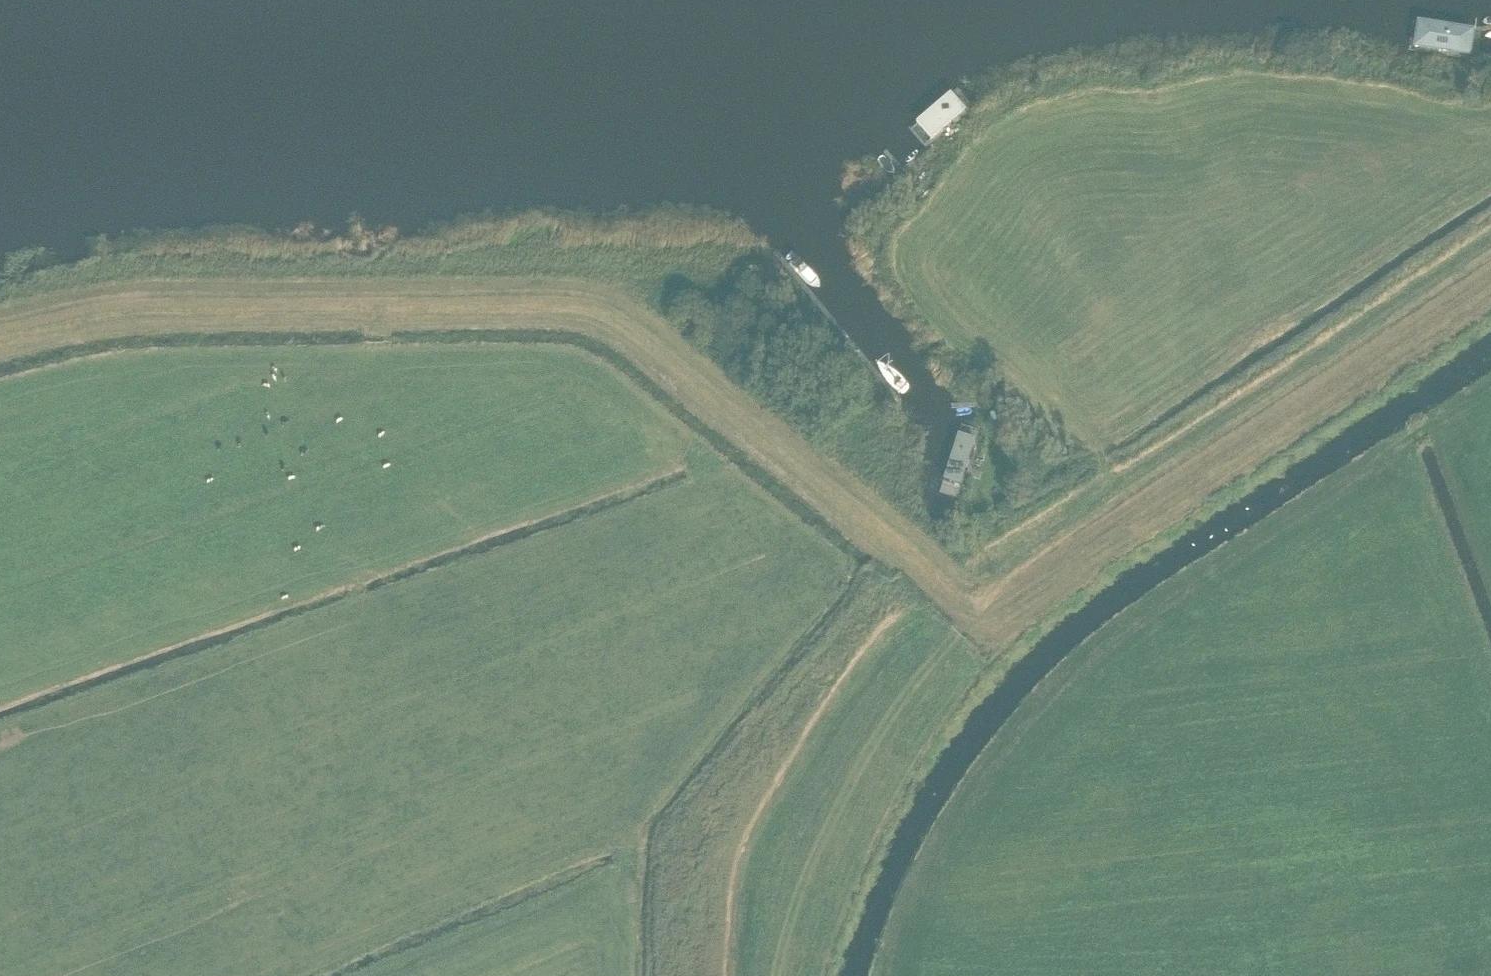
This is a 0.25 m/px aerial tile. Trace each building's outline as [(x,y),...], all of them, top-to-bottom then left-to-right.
[(1473,26),(1414,18),(1409,51),(1468,59),(1473,26)] [(954,91),(912,125),(929,145),(970,110),(954,91)] [(939,483),(957,488),(976,426),(958,421),(939,483)]
